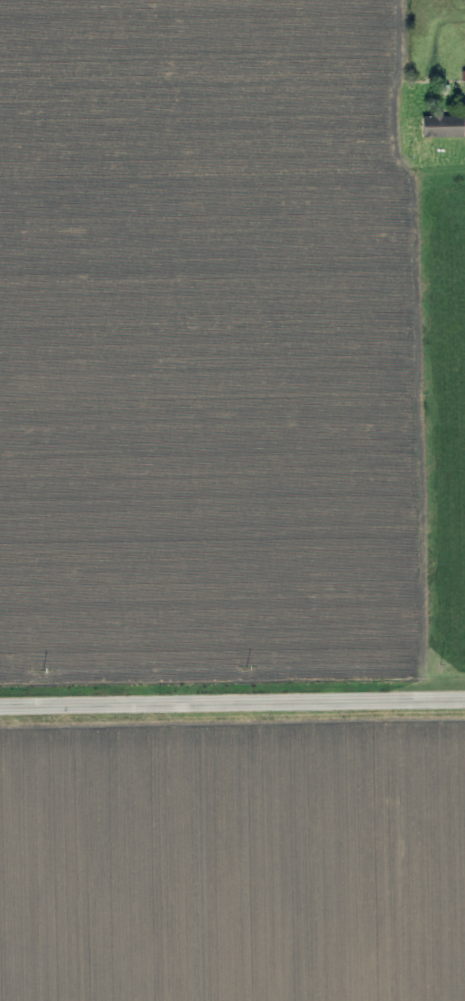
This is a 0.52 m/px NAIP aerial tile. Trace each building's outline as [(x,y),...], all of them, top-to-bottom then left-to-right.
[(464,136),(464,114),(422,115),(423,137),(464,136)]
